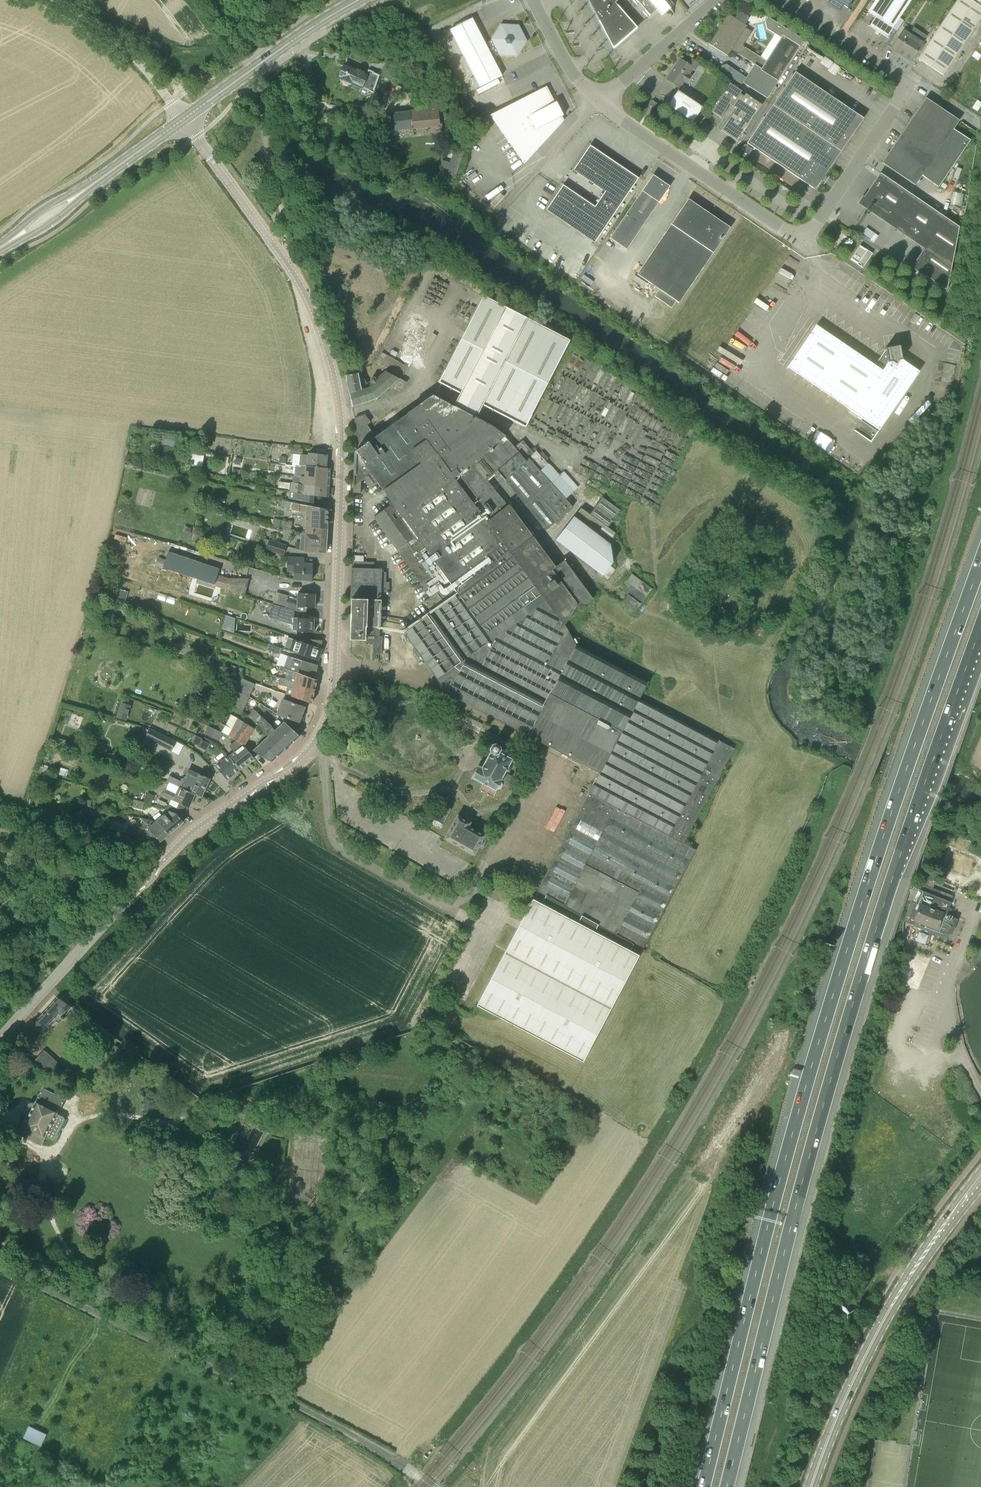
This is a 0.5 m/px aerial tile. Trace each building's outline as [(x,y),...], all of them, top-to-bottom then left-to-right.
[(616,41),(631,29),(607,0),(584,0),(616,41)] [(618,0),(607,0),(631,29),(616,41),(595,14),(613,48),(637,28),(615,3),(618,0)] [(647,18),(665,2),(663,0),(632,0),(647,18)] [(893,28),(912,0),(874,0),(867,11),(875,17),(869,26),(887,38),(893,28)] [(980,18),(980,0),(957,0),(918,59),(943,75),(980,18)] [(731,50),(738,54),(743,47),(753,32),(746,28),(747,26),(744,24),(748,18),(747,15),(740,11),(737,12),(734,17),(728,14),(709,44),(728,56),(731,50)] [(485,43),(472,18),(450,30),(480,87),(502,76),(492,58),(499,54),(499,55),(517,56),(527,41),(519,25),(501,24),(491,39),(492,40),(485,43)] [(766,26),(767,33),(771,36),(781,41),(767,65),(759,60),(742,87),(768,103),(804,45),(769,22),(766,26)] [(911,61),(923,43),(903,30),(891,48),(911,61)] [(699,64),(690,58),(686,63),(679,59),(674,66),(675,67),(672,72),(671,72),(666,79),(679,88),(684,81),(686,83),(691,76),(688,74),(692,68),(695,70),(699,64)] [(391,80),(396,66),(386,63),(381,76),(391,80)] [(369,91),(375,78),(345,65),(339,77),(369,91)] [(815,190),(863,118),(795,72),(747,143),(815,190)] [(743,96),(740,94),(741,91),(729,83),(710,112),(722,120),(730,104),(735,108),(743,96)] [(505,137),(554,103),(546,87),(490,116),(505,137)] [(690,122),(700,107),(673,89),(663,104),(690,122)] [(739,138),(761,105),(745,94),(743,96),(735,108),(722,127),(739,138)] [(965,149),(970,141),(953,129),(959,120),(924,97),(923,98),(925,99),(914,115),(965,149)] [(655,109),(658,104),(652,100),(649,105),(655,109)] [(524,163),(563,120),(562,116),(564,115),(557,101),(554,103),(505,137),(524,163)] [(395,130),(440,125),(438,106),(418,105),(419,111),(411,111),(411,113),(394,114),(394,120),(395,130)] [(955,164),(965,149),(914,115),(904,130),(955,164)] [(944,181),(955,164),(904,130),(893,147),(944,181)] [(595,242),(638,178),(590,145),(573,170),(605,191),(595,206),(563,185),(546,209),(595,242)] [(464,151),(454,147),(450,161),(442,158),(439,166),(454,178),(464,151)] [(944,181),(893,147),(882,163),(915,185),(921,176),(939,188),(944,181)] [(752,153),(745,148),(744,149),(739,156),(747,162),(752,153)] [(884,220),(894,218),(910,194),(880,173),(863,197),(865,207),(884,220)] [(648,218),(670,186),(653,175),(631,206),(648,218)] [(914,240),(924,238),(940,214),(910,194),(894,218),(895,228),(914,240)] [(705,265),(730,228),(688,199),(663,237),(705,265)] [(627,250),(648,218),(631,206),(610,238),(627,250)] [(947,290),(964,230),(940,214),(924,238),(926,248),(913,267),(947,290)] [(679,303),(705,265),(663,237),(637,274),(659,289),(654,296),(671,308),(676,301),(679,303)] [(861,242),(861,240),(849,255),(865,263),(874,249),(861,242)] [(529,428),(573,342),(483,296),(439,381),(464,394),(458,406),(481,418),(487,406),(529,428)] [(878,367),(816,325),(787,367),(847,408),(879,430),(919,371),(902,360),(899,345),(885,348),(886,355),(878,367)] [(406,382),(385,371),(379,377),(378,375),(374,377),(372,377),(370,379),(370,382),(371,383),(368,386),(364,378),(360,373),(346,375),(349,393),(352,407),(378,397),(392,385),(402,389),(406,382)] [(648,681),(576,644),(577,642),(574,638),(582,634),(630,660),(642,639),(592,613),(587,623),(571,631),(569,628),(565,624),(577,605),(579,609),(593,599),(564,560),(555,566),(509,504),(507,505),(486,479),(493,474),(494,474),(497,471),(546,531),(573,507),(572,506),(576,502),(569,495),(578,487),(553,459),(548,464),(536,450),(533,453),(523,440),(514,447),(505,436),(493,427),(432,395),(407,413),(375,436),(367,425),(370,423),(365,415),(354,419),(354,420),(354,451),(353,486),(354,487),(364,479),(370,488),(378,483),(392,504),(373,517),(430,597),(424,602),(431,612),(403,632),(447,693),(527,735),(599,773),(588,793),(569,829),(565,826),(532,888),(537,891),(642,950),(695,849),(683,843),(734,748),(719,740),(639,698),(648,681)] [(168,435),(166,444),(175,447),(178,437),(168,435)] [(308,456),(302,455),(300,455),(299,466),(326,468),(327,456),(308,454),(308,456)] [(299,467),(295,466),(294,476),(300,476),(300,478),(329,482),(330,468),(326,468),(299,466),(299,467)] [(291,482),(290,492),(316,495),(328,497),(329,482),(300,478),(299,483),(291,482)] [(601,498),(590,490),(594,485),(589,481),(574,500),(579,503),(577,505),(580,508),(574,516),(555,540),(607,580),(615,570),(614,568),(611,542),(617,534),(607,527),(620,510),(602,497),(601,498)] [(315,504),(316,495),(290,492),(289,498),(315,504)] [(299,512),(307,512),(306,534),(314,535),(315,529),(327,529),(327,510),(307,507),(307,505),(300,503),(277,498),(271,497),(270,500),(276,502),(280,505),(280,506),(291,510),(299,512)] [(273,518),(271,525),(291,530),(293,523),(273,518)] [(306,534),(299,534),(299,544),(299,551),(325,553),(327,529),(315,529),(314,535),(306,534)] [(283,556),(287,546),(270,540),(266,550),(283,556)] [(163,569),(169,553),(165,551),(163,559),(159,557),(155,567),(163,569)] [(215,586),(219,576),(220,570),(169,553),(163,569),(215,586)] [(311,580),(312,564),(304,563),(304,559),(287,558),(286,571),(293,571),(292,579),(311,580)] [(374,568),(374,562),(352,561),(350,599),(351,599),(350,639),(365,640),(364,643),(373,643),(373,653),(381,653),(382,637),(379,637),(381,600),(380,600),(381,594),(389,595),(389,582),(385,582),(386,572),(381,572),(381,569),(380,569),(380,562),(376,562),(376,568),(374,568)] [(634,612),(652,589),(631,573),(624,582),(627,585),(622,591),(628,595),(622,603),(634,612)] [(244,595),(248,579),(227,579),(219,576),(215,586),(244,595)] [(117,596),(129,601),(133,591),(120,587),(117,596)] [(297,599),(287,596),(288,596),(277,592),(273,604),(270,603),(270,604),(292,611),(293,607),(296,607),(314,608),(315,594),(297,593),(297,599)] [(313,633),(314,619),(293,618),(291,617),(292,611),(270,604),(267,615),(281,618),(281,619),(292,623),(292,624),(297,624),(296,632),(313,633)] [(301,641),(288,637),(284,649),(317,660),(318,660),(322,649),(319,648),(322,640),(302,638),(301,641)] [(279,654),(281,649),(268,644),(266,650),(279,654)] [(314,677),(317,664),(317,660),(284,649),(282,655),(287,657),(283,667),(300,673),(314,677)] [(299,676),(300,673),(283,667),(280,666),(279,670),(284,672),(282,678),(280,677),(280,678),(294,682),(294,685),(302,687),(305,691),(313,693),(316,680),(299,676)] [(235,688),(249,697),(254,684),(240,678),(235,688)] [(311,704),(313,693),(305,691),(302,687),(294,685),(294,682),(280,678),(278,685),(287,687),(285,694),(291,697),(311,704)] [(242,712),(249,697),(235,688),(229,702),(242,712)] [(299,722),(304,707),(281,699),(275,715),(287,719),(299,722)] [(131,704),(121,702),(117,717),(127,720),(131,704)] [(262,717),(254,710),(247,716),(268,736),(267,737),(283,751),(299,736),(295,732),(299,722),(287,719),(286,723),(284,721),(275,729),(262,717)] [(255,729),(237,718),(228,736),(230,737),(235,741),(240,742),(245,746),(255,729)] [(216,720),(211,727),(221,733),(225,725),(224,725),(216,720)] [(220,742),(224,734),(221,733),(211,727),(208,726),(205,735),(220,742)] [(173,752),(177,743),(163,735),(159,744),(173,752)] [(66,740),(53,736),(50,744),(64,748),(66,740)] [(271,761),(283,751),(267,737),(252,750),(271,761)] [(211,744),(201,739),(197,746),(207,750),(211,744)] [(245,765),(254,758),(245,746),(240,742),(235,741),(229,746),(232,751),(228,756),(239,770),(245,765)] [(512,768),(515,764),(514,761),(512,760),(513,759),(505,755),(506,752),(500,749),(500,746),(495,743),(491,744),(488,748),(489,751),(481,767),(477,765),(470,778),(482,785),(479,790),(485,792),(484,794),(486,796),(487,794),(493,797),(495,792),(497,789),(498,789),(500,789),(502,785),(502,784),(503,784),(504,783),(507,784),(511,776),(505,773),(508,768),(510,769),(512,768)] [(226,780),(239,770),(228,756),(221,762),(216,766),(226,780)] [(169,774),(166,779),(201,793),(210,775),(187,766),(181,779),(169,774)] [(194,794),(178,787),(176,792),(166,788),(162,796),(171,800),(168,804),(168,805),(186,813),(188,807),(188,808),(194,794)] [(441,829),(451,808),(441,803),(430,825),(441,829)] [(182,820),(186,813),(168,805),(165,809),(169,811),(165,814),(164,814),(154,822),(142,818),(142,820),(154,823),(165,837),(183,822),(182,820)] [(474,855),(485,835),(469,826),(471,822),(457,814),(443,839),(474,855)] [(160,842),(165,837),(154,823),(142,820),(140,827),(149,830),(150,831),(148,832),(154,840),(156,838),(160,842)] [(141,837),(142,830),(113,822),(111,830),(126,834),(141,837)] [(915,899),(913,898),(902,925),(911,928),(908,936),(928,944),(933,931),(948,937),(957,915),(949,912),(953,899),(952,899),(954,894),(952,893),(954,889),(924,878),(915,899)] [(587,1065),(588,1064),(642,961),(642,959),(641,958),(538,904),(537,904),(535,905),(482,1008),(482,1010),(483,1011),(586,1065),(587,1065)] [(24,1035),(33,1043),(55,1019),(46,1011),(24,1035)] [(32,1065),(42,1074),(53,1061),(43,1052),(32,1065)] [(20,1133),(42,1145),(65,1099),(43,1088),(35,1103),(33,1103),(29,1103),(28,1107),(29,1111),(27,1115),(23,1116),(22,1119),(23,1123),(24,1124),(20,1133)] [(264,1133),(246,1122),(239,1133),(252,1141),(252,1142),(259,1146),(261,1142),(259,1141),(264,1133)] [(23,1438),(41,1446),(47,1434),(29,1426),(23,1438)]
